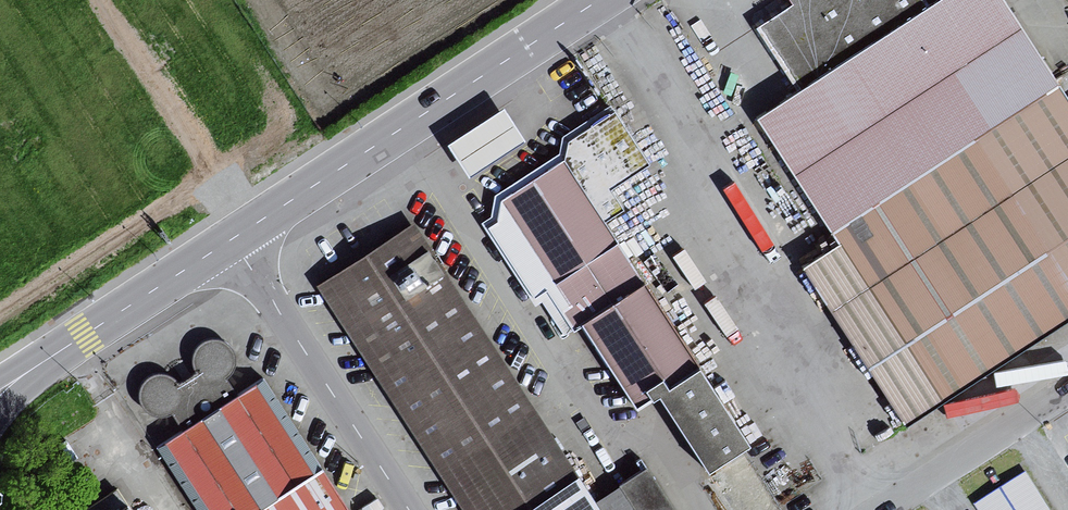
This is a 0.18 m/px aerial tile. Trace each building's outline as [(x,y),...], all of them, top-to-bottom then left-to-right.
[(752,121),(834,247),(800,269),(901,426),(1067,319),(1067,113),(995,0),(943,0),(927,10),(920,0),(789,0),(792,5),(757,27),(799,91),(752,121)] [(451,141),(472,174),(528,138),(507,106),(451,141)] [(561,158),(603,220),(624,206),(612,187),(650,162),(615,110),(564,143),(561,158)] [(657,397),(701,368),(603,220),(561,158),(504,196),(500,215),(490,222),(537,293),(547,286),(576,329),(581,325),(638,410),(657,397)] [(411,230),(319,289),(462,509),(510,509),(568,473),(411,230)] [(159,448),(198,509),(348,509),(265,379),(238,396),(227,379),(232,374),(235,368),(236,364),(236,359),(235,353),(231,348),(226,344),(220,341),(214,340),(207,341),(201,345),(196,350),(194,357),(193,363),(195,368),(198,374),(179,385),(176,381),(169,377),(163,376),(156,376),(151,378),(146,381),(142,387),(140,394),(140,401),(144,408),(148,412),(154,416),(161,417),(167,417),(172,415),(183,432),(159,448)] [(657,397),(705,469),(749,440),(701,368),(657,397)] [(641,472),(594,502),(599,509),(665,509),(641,472)] [(1024,478),(975,509),(976,509),(1044,509),(1024,478)] [(570,484),(529,509),(587,509),(570,484)] [(87,509),(121,509),(112,495),(87,509)]
